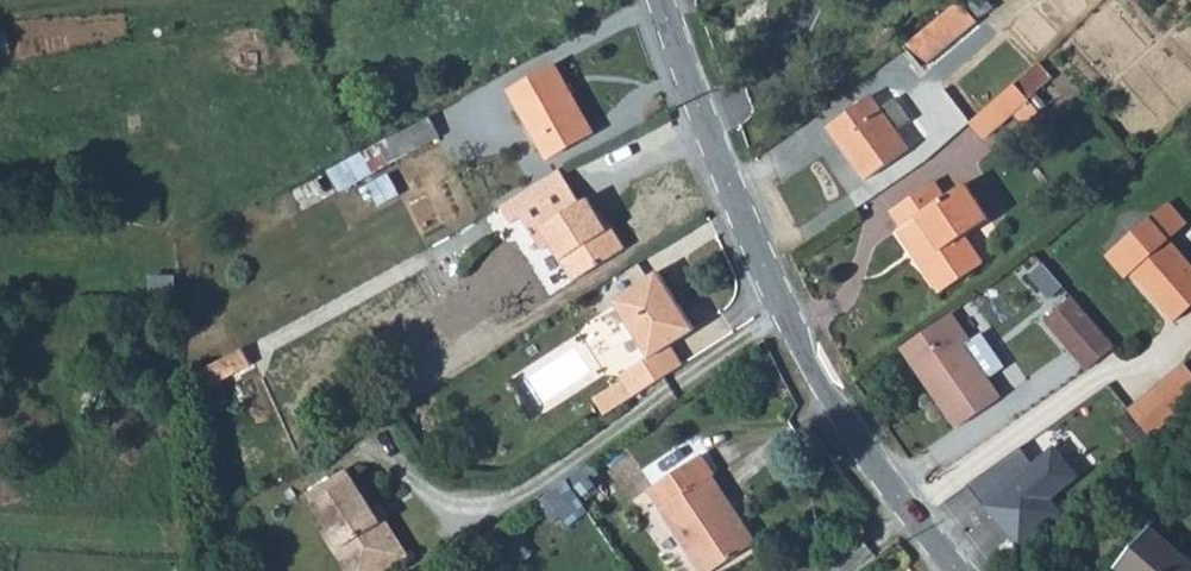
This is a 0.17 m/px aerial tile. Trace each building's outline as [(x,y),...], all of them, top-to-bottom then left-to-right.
[(905,47),(923,67),(961,35),(1002,0),(961,0),(905,47)] [(553,66),(510,91),(548,158),(591,133),(553,66)] [(1015,84),(969,124),(983,142),(1029,102),(1015,84)] [(896,133),(879,110),(870,96),(827,127),(865,180),(908,149),(896,133)] [(892,100),(879,110),(896,133),(909,123),(892,100)] [(427,118),(375,145),(386,164),(437,137),(427,118)] [(507,221),(517,215),(543,254),(552,248),(574,284),(626,252),(612,229),(609,231),(589,200),(580,205),(557,167),(497,204),(507,221)] [(935,182),(891,211),(902,227),(897,230),(939,294),(983,264),(964,235),(990,218),(966,184),(945,198),(935,182)] [(1167,205),(1149,220),(1168,242),(1186,227),(1167,205)] [(1149,220),(1108,256),(1126,278),(1132,273),(1174,322),(1190,307),(1190,269),(1168,242),(1149,220)] [(1042,263),(1032,275),(1054,292),(1064,280),(1042,263)] [(652,275),(608,303),(644,359),(614,379),(617,383),(588,402),(599,418),(678,368),(665,348),(689,332),(652,275)] [(1072,297),(1045,320),(1087,370),(1114,346),(1072,297)] [(951,313),(901,347),(958,428),(1000,399),(965,347),(972,342),(951,313)] [(205,374),(214,390),(250,370),(241,354),(205,374)] [(1157,387),(1172,405),(1190,389),(1190,373),(1184,364),(1157,387)] [(1128,411),(1151,439),(1190,405),(1190,389),(1172,405),(1157,387),(1128,411)] [(1066,509),(1056,496),(1087,475),(1049,429),(971,483),(1022,547),(1066,509)] [(725,496),(711,476),(719,470),(706,451),(649,491),(662,510),(660,511),(700,570),(715,570),(756,544),(740,521),(736,524),(719,499),(725,496)] [(308,496),(327,528),(352,570),(369,561),(375,570),(386,570),(405,560),(383,523),(379,525),(371,512),(348,472),(308,496)] [(561,482),(533,503),(548,524),(555,518),(563,529),(584,514),(561,482)] [(740,521),(725,496),(719,499),(736,524),(740,521)] [(379,508),(371,512),(379,525),(383,523),(387,521),(379,508)] [(327,528),(321,532),(344,570),(375,570),(369,561),(352,570),(327,528)] [(1151,528),(1117,568),(1121,570),(1190,570),(1190,563),(1151,528)]
